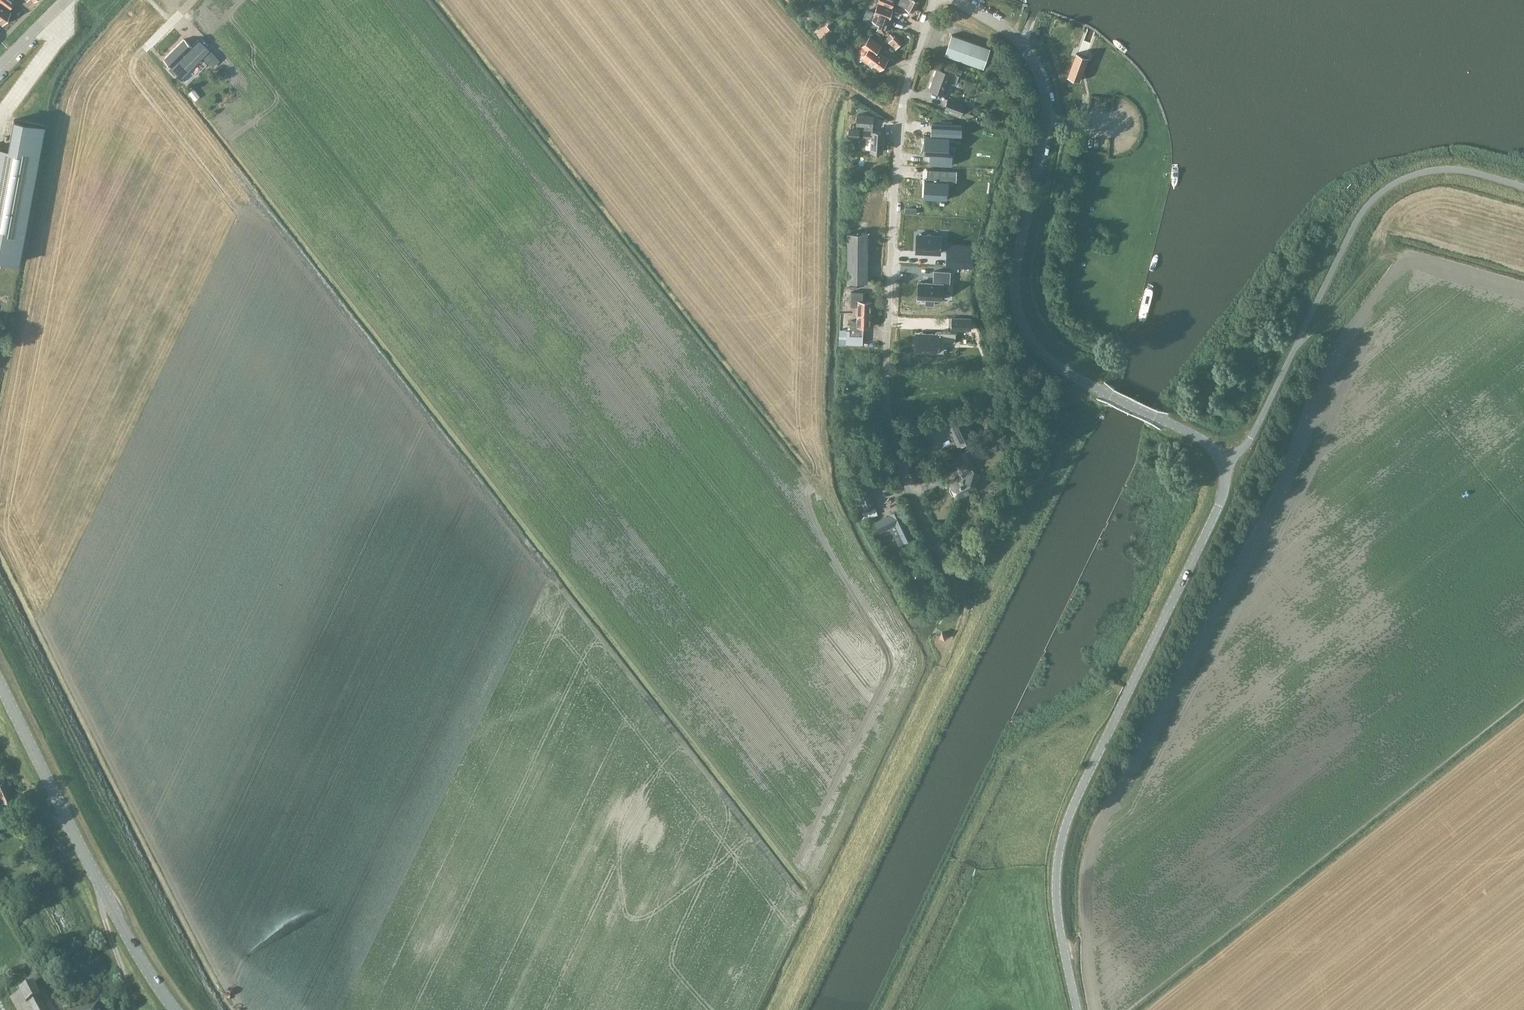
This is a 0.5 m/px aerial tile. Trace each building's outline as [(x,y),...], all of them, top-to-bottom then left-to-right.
[(14,1),(12,0),(0,0),(0,3),(8,9),(14,1)] [(897,1),(906,6),(905,8),(913,12),(918,2),(915,0),(897,0),(897,1)] [(892,9),(891,8),(877,3),(874,14),(871,20),(879,22),(876,30),(883,32),(888,18),(892,9)] [(10,12),(0,5),(0,22),(2,24),(10,12)] [(867,12),(864,19),(869,22),(872,15),(867,12)] [(827,27),(819,35),(824,41),(832,33),(827,27)] [(990,48),(956,35),(951,34),(944,54),(983,68),(990,48)] [(887,59),(877,50),(881,45),(870,36),(862,45),(867,50),(861,58),(871,66),(873,64),(879,69),(887,59)] [(894,37),(888,43),(895,50),(901,44),(894,37)] [(183,39),(163,59),(170,66),(168,68),(173,73),(174,72),(179,77),(207,50),(197,39),(190,46),(183,39)] [(210,50),(204,55),(213,65),(218,60),(210,50)] [(1076,53),(1068,76),(1079,80),(1088,57),(1076,53)] [(937,68),(929,90),(945,95),(950,82),(954,84),(958,75),(937,68)] [(944,108),(968,116),(971,109),(964,107),(965,104),(948,98),(944,108)] [(926,111),(917,111),(917,119),(926,119),(926,111)] [(870,150),(882,151),(883,131),(873,130),(873,126),(874,116),(857,114),(856,125),(864,125),(863,138),(870,138),(870,150)] [(8,148),(0,146),(0,259),(16,262),(42,123),(13,118),(8,148)] [(931,135),(925,134),(924,152),(930,153),(929,164),(951,165),(952,153),(948,153),(949,135),(961,136),(961,125),(931,124),(931,135)] [(859,129),(854,128),(849,128),(848,136),(859,137),(859,129)] [(924,179),(923,198),(947,199),(947,181),(956,181),(956,170),(934,169),(933,180),(924,179)] [(845,193),(857,193),(857,182),(845,181),(845,193)] [(867,233),(847,233),(847,281),(867,281),(867,233)] [(916,235),(916,251),(939,252),(940,236),(916,235)] [(948,249),(947,265),(971,266),(972,250),(948,249)] [(917,298),(926,298),(925,304),(934,304),(934,299),(941,299),(942,286),(949,287),(950,271),(934,271),(933,283),(918,282),(917,298)] [(863,301),(863,291),(851,291),(851,306),(853,306),(852,313),(857,313),(870,314),(870,302),(863,301)] [(870,327),(870,314),(857,313),(856,321),(850,320),(850,329),(840,328),(839,344),(847,344),(847,343),(862,344),(863,335),(861,335),(861,326),(870,327)] [(951,317),(951,329),(971,329),(971,318),(951,317)] [(915,342),(915,343),(915,351),(933,352),(934,352),(937,352),(937,342),(944,342),(956,342),(956,333),(957,333),(957,332),(936,331),(936,333),(935,333),(923,333),(916,332),(916,339),(915,342)] [(958,446),(976,437),(964,412),(946,420),(950,430),(952,429),(955,436),(953,437),(958,446)] [(959,457),(962,463),(957,465),(963,477),(951,482),(953,485),(951,486),(950,489),(952,493),(955,494),(957,493),(958,497),(975,489),(972,481),(976,479),(967,457),(977,452),(975,447),(958,454),(959,457)] [(875,506),(867,484),(852,490),(859,511),(875,506)] [(891,514),(875,522),(879,532),(890,526),(895,524),(900,532),(894,535),(899,544),(912,538),(898,509),(890,513),(891,514)] [(942,631),(939,636),(939,637),(945,640),(948,634),(942,631)] [(12,798),(4,780),(0,782),(0,798),(2,803),(12,798)] [(35,985),(48,977),(40,964),(24,974),(26,978),(14,984),(19,993),(10,998),(17,1009),(47,1009),(35,985)]
